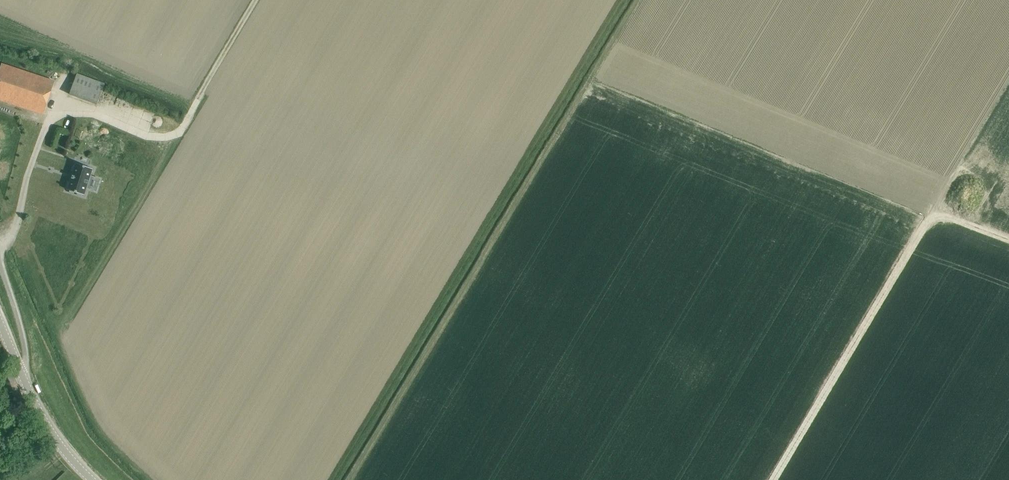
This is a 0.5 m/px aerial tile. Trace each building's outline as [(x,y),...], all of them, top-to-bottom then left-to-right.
[(54,81),(1,63),(0,67),(0,100),(43,114),(54,81)] [(97,104),(102,91),(104,84),(76,73),(69,94),(97,104)] [(49,169),(51,162),(43,159),(38,177),(67,186),(70,175),(49,169)] [(76,163),(67,189),(84,195),(92,168),(76,163)]
